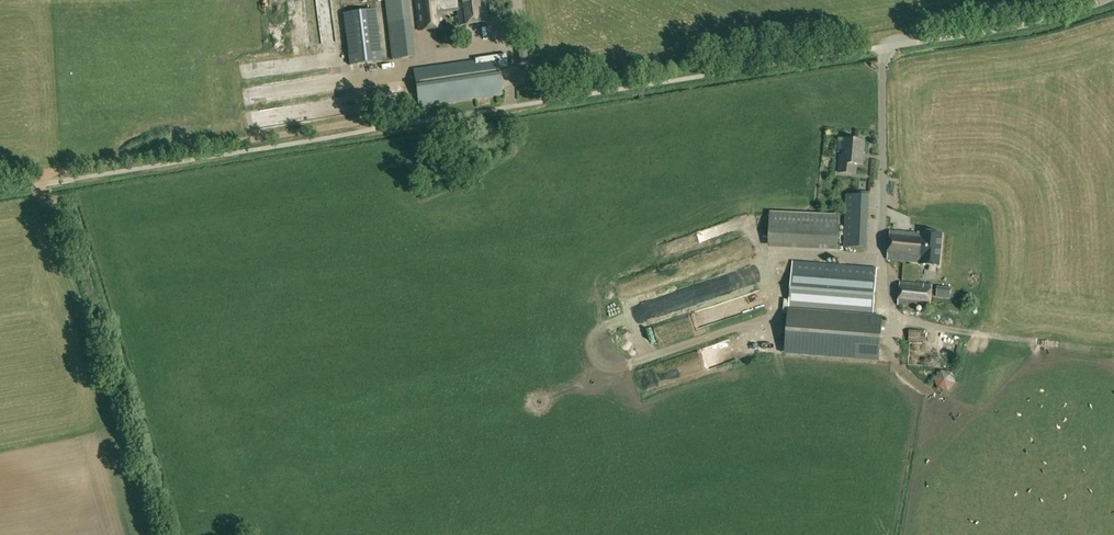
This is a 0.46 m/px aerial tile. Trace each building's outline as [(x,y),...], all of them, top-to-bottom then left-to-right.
[(325,54),(337,53),(338,63),(343,63),(342,48),(339,48),(335,0),(320,0),(325,54)] [(411,20),(408,0),(385,0),(388,22),(392,60),(415,57),(411,20)] [(449,10),(448,0),(425,0),(416,1),(419,31),(443,28),(441,11),(449,10)] [(449,10),(458,9),(459,26),(487,23),(484,0),(448,0),(449,10)] [(382,62),(375,9),(343,13),(349,65),(382,62)] [(295,30),(296,36),(309,35),(308,23),(300,23),(301,30),(295,30)] [(438,66),(414,69),(419,106),(444,103),(503,95),(499,69),(508,68),(506,54),(475,58),(475,61),(438,66)] [(300,70),(314,73),(317,59),(303,56),(300,70)] [(862,165),(864,141),(846,140),(845,156),(841,156),(839,170),(851,171),(852,164),(862,165)] [(847,195),(844,248),(867,249),(870,196),(847,195)] [(838,251),(838,250),(840,215),(770,212),(768,248),(838,251)] [(890,231),(887,260),(920,263),(919,275),(935,277),(938,234),(921,233),(890,231)] [(786,348),(785,355),(879,362),(880,356),(883,318),(873,317),(877,268),(804,262),(793,261),(788,310),(786,348)] [(933,285),(900,282),(898,306),(931,308),(933,285)] [(940,369),(940,386),(956,386),(956,369),(940,369)]
